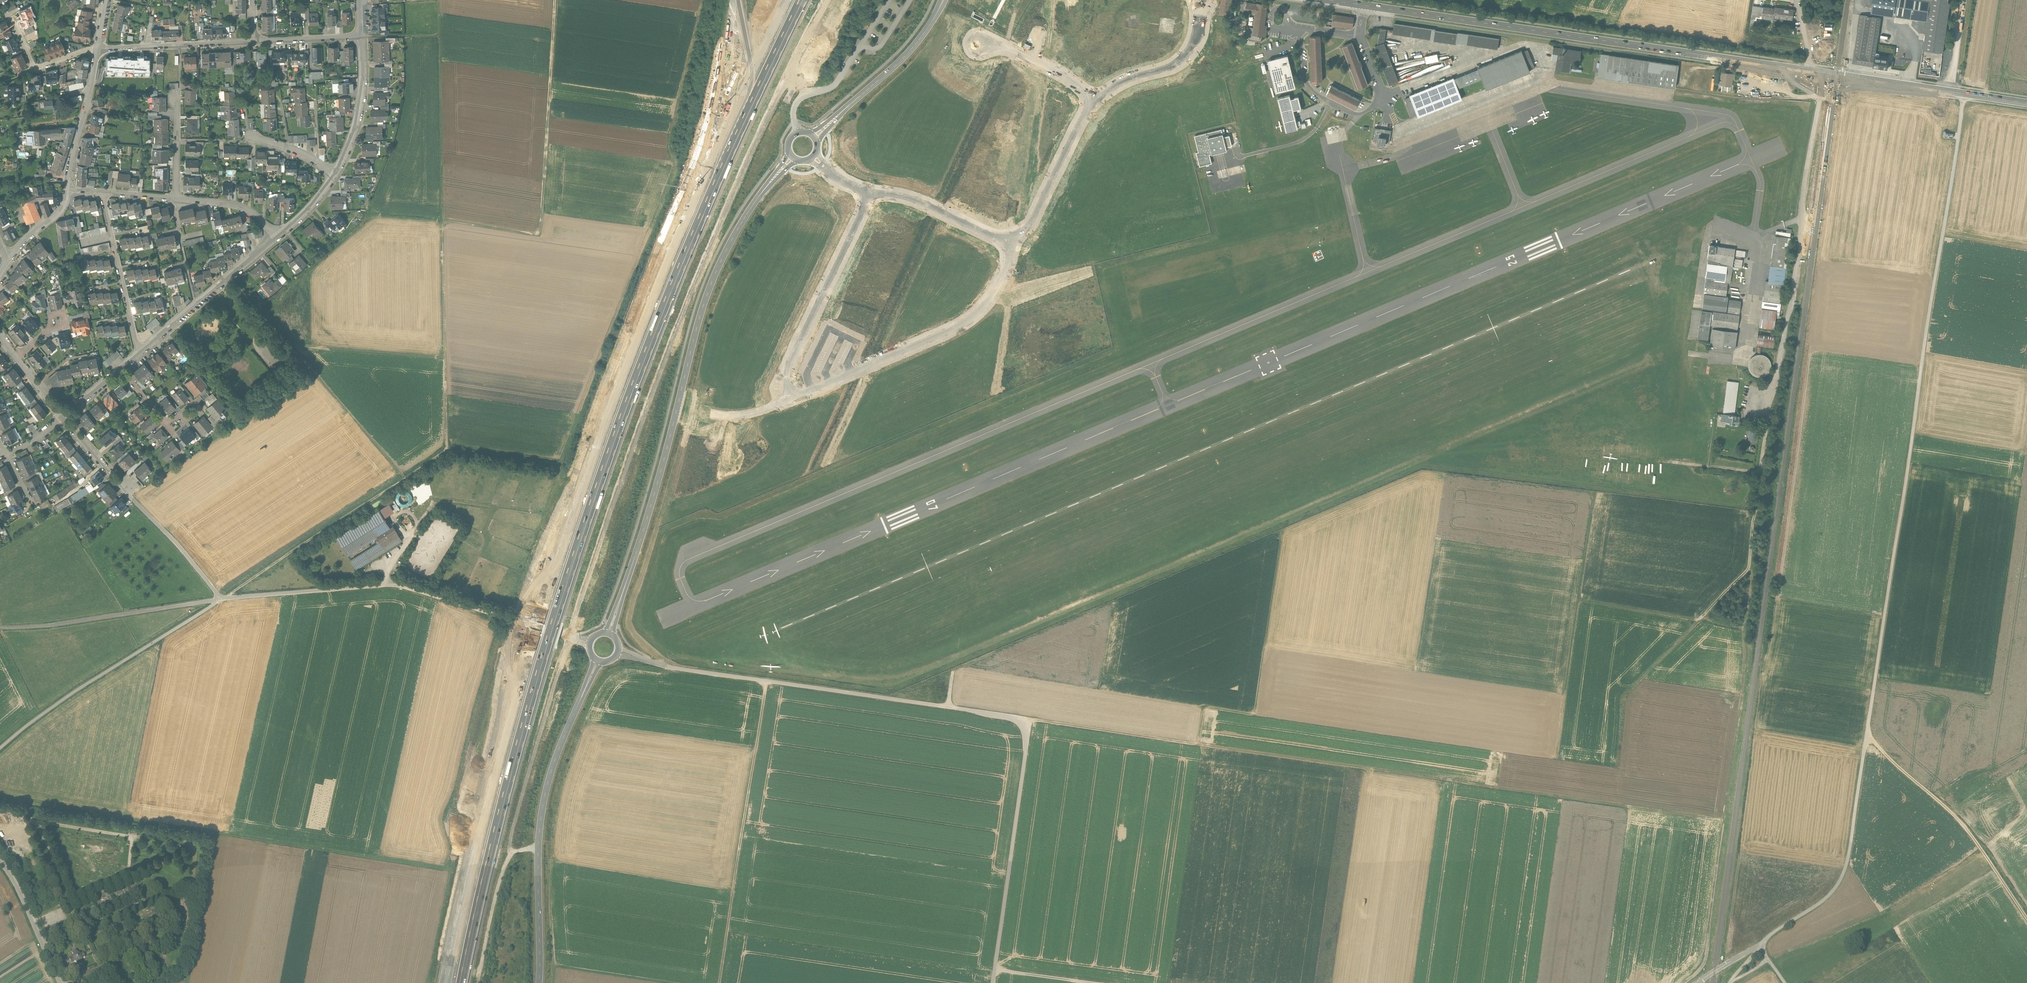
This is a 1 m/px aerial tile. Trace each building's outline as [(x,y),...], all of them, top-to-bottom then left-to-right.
[(75,0),(71,0),(67,3),(72,10),(75,7),(80,4),(79,3),(77,1),(76,1),(75,0)] [(245,0),(237,0),(237,8),(245,8),(245,0)] [(1219,14),(1228,15),(1229,12),(1230,4),(1231,5),(1232,0),(1221,0),(1219,14)] [(1872,10),(1928,18),(1923,50),(1943,53),(1950,3),(1948,3),(1948,0),(1873,0),(1872,10)] [(16,8),(14,3),(6,6),(9,11),(16,8)] [(1265,21),(1267,4),(1257,3),(1257,4),(1247,3),(1246,7),(1245,12),(1255,14),(1255,17),(1254,27),(1253,35),(1259,36),(1265,37),(1267,25),(1264,25),(1265,21)] [(118,5),(118,6),(117,6),(117,8),(118,9),(117,9),(117,13),(123,14),(127,15),(128,11),(130,11),(131,10),(131,8),(131,7),(128,7),(119,5),(118,5)] [(1761,21),(1762,18),(1763,7),(1753,5),(1751,19),(1756,20),(1761,21)] [(1775,9),(1763,7),(1762,18),(1774,20),(1774,16),(1775,9)] [(33,15),(30,8),(20,12),(23,19),(19,21),(23,27),(34,22),(31,16),(33,15)] [(372,19),(385,19),(384,8),(380,8),(372,8),(372,19)] [(1783,10),(1775,9),(1774,16),(1777,17),(1777,18),(1779,18),(1783,18),(1787,19),(1792,20),(1794,10),(1788,9),(1784,8),(1783,10)] [(335,24),(335,14),(334,14),(334,12),(328,13),(328,14),(327,14),(327,24),(335,24)] [(122,23),(123,14),(117,13),(116,13),(114,21),(122,23)] [(350,23),(349,13),(342,13),(342,21),(342,24),(350,23)] [(1351,17),(1333,14),(1332,25),(1350,27),(1350,25),(1353,25),(1354,20),(1351,19),(1351,17)] [(1874,57),(1880,18),(1859,15),(1852,64),(1873,67),(1874,57)] [(309,17),(308,17),(308,18),(309,25),(313,25),(313,24),(317,24),(317,25),(318,25),(317,16),(309,17)] [(300,17),(291,18),(291,26),(291,25),(296,25),(296,26),(300,26),(300,17)] [(385,19),(372,19),(373,32),(381,31),(386,31),(385,19)] [(5,21),(0,24),(0,31),(8,27),(5,21)] [(120,32),(122,23),(114,21),(113,30),(120,32)] [(1456,43),(1497,49),(1499,39),(1458,33),(1458,34),(1435,30),(1435,29),(1394,23),(1392,33),(1433,39),(1433,40),(1456,44),(1456,43)] [(34,31),(32,26),(24,30),(26,35),(34,31)] [(1259,40),(1259,36),(1253,35),(1254,27),(1250,26),(1248,35),(1250,39),(1259,40)] [(10,32),(11,32),(8,27),(0,31),(0,37),(4,35),(10,32)] [(87,29),(77,28),(77,27),(75,27),(73,39),(81,40),(89,41),(90,33),(89,33),(89,31),(90,31),(90,29),(87,29)] [(225,28),(211,29),(212,37),(226,36),(226,32),(225,28)] [(212,37),(211,29),(202,29),(202,37),(212,37)] [(1385,29),(1380,29),(1377,45),(1374,46),(1389,85),(1398,81),(1383,43),(1385,29)] [(151,40),(161,40),(160,32),(160,30),(151,31),(151,40)] [(160,32),(161,40),(170,39),(169,31),(160,32)] [(178,31),(169,31),(170,39),(179,38),(179,35),(178,31)] [(1322,81),(1320,36),(1310,37),(1311,82),(1322,81)] [(19,48),(14,37),(13,38),(7,40),(3,42),(5,45),(7,51),(9,53),(12,51),(18,49),(19,48)] [(33,42),(28,44),(31,49),(38,46),(36,41),(33,42)] [(61,44),(60,41),(43,47),(44,50),(44,51),(45,55),(47,56),(48,59),(65,52),(64,50),(64,49),(62,44),(61,44)] [(374,51),(387,51),(389,51),(388,43),(388,41),(386,41),(374,42),(374,51)] [(1359,61),(1352,42),(1342,46),(1358,88),(1368,85),(1361,66),(1362,66),(1360,61),(1359,61)] [(353,47),(344,48),(344,52),(344,61),(353,61),(353,47)] [(1564,48),(1553,47),(1551,59),(1557,60),(1555,70),(1569,72),(1571,62),(1579,63),(1581,50),(1564,48)] [(321,48),(312,48),(312,56),(312,62),(312,63),(321,62),(321,48)] [(338,48),(328,48),(328,60),(338,60),(337,58),(338,58),(338,51),(338,48)] [(258,51),(256,52),(256,60),(258,60),(258,66),(264,66),(264,62),(266,62),(266,53),(265,53),(265,52),(260,52),(260,50),(258,50),(258,51)] [(1478,69),(1454,79),(1457,88),(1482,79),(1486,89),(1530,72),(1529,70),(1535,68),(1528,50),(1522,53),(1521,51),(1478,68),(1478,69)] [(284,51),(272,52),(272,62),(284,62),(284,56),(284,51)] [(387,51),(374,51),(374,61),(385,61),(387,61),(387,60),(387,51)] [(240,52),(233,52),(234,67),(237,67),(237,64),(244,63),(244,60),(249,60),(249,52),(240,52)] [(1678,65),(1601,53),(1597,77),(1675,88),(1678,65)] [(21,54),(16,56),(11,58),(14,64),(25,59),(24,57),(23,57),(21,54)] [(110,58),(106,58),(106,71),(114,71),(114,72),(126,72),(126,71),(133,71),(133,73),(145,73),(145,72),(150,72),(150,58),(147,58),(147,57),(137,56),(137,58),(130,58),(130,57),(123,57),(117,56),(117,57),(110,57),(110,58)] [(1295,88),(1287,56),(1268,60),(1276,93),(1295,88)] [(87,69),(89,58),(82,57),(82,60),(77,59),(77,60),(75,61),(74,68),(79,68),(87,69)] [(1887,69),(1889,59),(1874,57),(1873,67),(1887,69)] [(25,59),(14,64),(16,69),(21,67),(26,64),(25,62),(25,60),(25,59)] [(374,77),(386,77),(388,77),(388,67),(385,67),(374,67),(374,77)] [(86,77),(87,69),(79,68),(77,76),(86,77)] [(1735,74),(1721,72),(1719,85),(1731,87),(1732,80),(1734,80),(1735,74)] [(386,77),(374,77),(375,81),(375,84),(375,87),(382,87),(386,87),(386,77)] [(1462,99),(1457,88),(1454,79),(1453,78),(1410,95),(1410,97),(1417,115),(1418,116),(1462,99)] [(74,84),(74,81),(64,83),(59,83),(59,90),(67,86),(74,84)] [(69,91),(84,87),(83,82),(68,86),(69,91)] [(344,83),(338,83),(338,91),(344,91),(344,92),(347,92),(352,92),(352,83),(344,83)] [(1359,100),(1331,85),(1326,95),(1355,109),(1359,100)] [(304,88),(290,89),(290,95),(294,95),(295,103),(296,102),(305,102),(304,88)] [(189,90),(185,90),(185,104),(195,104),(195,90),(189,90)] [(224,106),(234,105),(234,92),(229,92),(229,90),(221,90),(220,90),(220,92),(219,92),(219,97),(220,98),(220,99),(222,99),(222,101),(224,101),(224,106)] [(264,104),(273,104),(274,103),(273,90),(268,90),(267,90),(262,90),(263,100),(262,100),(262,104),(264,104)] [(389,93),(374,93),(374,104),(381,104),(385,104),(385,98),(389,98),(389,93)] [(82,100),(81,95),(69,98),(70,104),(82,100)] [(1277,98),(1286,132),(1298,129),(1293,110),(1297,109),(1298,111),(1302,110),(1298,96),(1294,97),(1294,98),(1290,99),(1290,95),(1277,98)] [(45,100),(38,101),(38,108),(39,109),(53,107),(52,99),(48,100),(48,97),(45,97),(45,100)] [(152,97),(152,102),(152,103),(153,103),(153,110),(152,110),(165,110),(165,103),(165,102),(164,102),(164,97),(157,97),(152,97)] [(1412,117),(1417,115),(1410,97),(1405,99),(1407,105),(1412,117)] [(93,103),(92,103),(93,108),(103,106),(101,98),(92,100),(93,103)] [(348,98),(338,98),(339,112),(345,111),(349,111),(348,98)] [(307,102),(305,102),(296,102),(296,116),(300,116),(307,116),(307,102)] [(265,118),(275,117),(274,109),(273,104),(264,104),(265,118)] [(229,120),(237,119),(237,116),(239,116),(239,113),(234,113),(234,110),(236,110),(235,105),(234,105),(224,106),(221,106),(221,112),(225,111),(226,114),(224,114),(224,120),(229,120)] [(381,111),(371,111),(372,122),(383,122),(383,120),(386,120),(386,118),(388,118),(388,112),(385,112),(385,110),(381,111)] [(90,122),(100,125),(102,117),(98,115),(92,114),(90,122)] [(309,116),(307,116),(300,116),(301,127),(310,126),(309,116)] [(265,118),(262,118),(263,131),(276,130),(276,126),(275,126),(275,117),(265,118)] [(335,118),(329,118),(329,123),(331,123),(331,131),(335,131),(343,130),(343,118),(335,118)] [(154,132),(156,132),(167,132),(167,119),(161,119),(157,119),(157,120),(154,120),(154,132)] [(237,119),(229,120),(230,128),(229,128),(229,135),(239,135),(238,119),(237,119)] [(189,120),(187,120),(187,125),(188,125),(187,129),(185,129),(185,134),(198,134),(198,129),(196,129),(196,124),(197,124),(197,120),(189,120)] [(100,125),(90,122),(89,124),(88,127),(88,130),(96,133),(98,133),(99,132),(100,125)] [(65,139),(70,141),(75,127),(74,127),(66,128),(64,133),(63,138),(65,139)] [(379,127),(367,128),(367,139),(381,138),(381,128),(381,127),(379,127)] [(60,134),(63,134),(62,128),(59,128),(33,130),(34,144),(44,143),(43,135),(60,134)] [(1223,137),(1223,134),(1221,129),(1194,136),(1198,152),(1196,153),(1199,167),(1205,165),(1212,164),(1210,155),(1212,154),(1227,151),(1226,148),(1223,137)] [(1391,131),(1375,129),(1374,141),(1379,141),(1378,143),(1379,145),(1382,145),(1383,145),(1384,144),(1384,142),(1389,143),(1391,131)] [(27,144),(34,144),(33,130),(25,130),(27,144)] [(331,131),(326,131),(327,146),(335,146),(335,131),(331,131)] [(167,132),(156,132),(156,144),(161,144),(168,144),(168,132),(167,132)] [(1229,136),(1223,137),(1226,148),(1232,146),(1229,136)] [(83,145),(94,147),(93,141),(91,141),(90,141),(91,138),(87,139),(82,138),(80,144),(83,145)] [(60,145),(68,148),(70,141),(65,139),(64,142),(61,142),(60,145)] [(57,151),(66,154),(68,148),(60,145),(58,151),(57,151)] [(83,145),(81,152),(92,155),(94,147),(83,145)] [(195,145),(185,145),(185,155),(199,155),(199,145),(195,145)] [(373,145),(362,145),(363,156),(376,155),(376,146),(376,145),(373,145)] [(236,146),(223,146),(223,151),(223,156),(224,156),(224,157),(236,157),(236,155),(236,148),(236,146)] [(236,148),(236,155),(240,155),(240,157),(248,157),(248,148),(236,148)] [(168,150),(153,150),(153,158),(158,158),(158,162),(166,162),(167,162),(168,150)] [(60,174),(66,154),(57,151),(58,151),(56,151),(50,171),(60,174)] [(266,151),(256,151),(255,159),(255,163),(256,163),(266,163),(266,156),(266,151)] [(78,164),(87,165),(89,165),(92,155),(81,152),(78,164)] [(278,156),(266,156),(266,163),(266,169),(278,169),(278,164),(278,156)] [(198,161),(185,161),(185,171),(186,171),(191,171),(198,171),(198,161)] [(285,162),(284,162),(284,165),(284,172),(296,172),(296,169),(296,162),(285,162)] [(366,162),(355,162),(356,173),(370,173),(369,163),(369,162),(366,162)] [(162,169),(155,168),(155,169),(155,175),(157,175),(157,179),(167,179),(167,169),(162,169)] [(310,170),(296,169),(296,172),(296,177),(303,177),(303,182),(310,182),(310,170)] [(118,173),(117,177),(117,185),(129,186),(130,174),(118,173)] [(85,177),(77,177),(76,184),(86,185),(86,182),(86,177),(85,177)] [(191,177),(184,177),(184,186),(185,186),(185,189),(193,189),(193,186),(199,186),(199,177),(191,177)] [(354,179),(344,179),(345,190),(350,190),(350,188),(355,188),(355,189),(359,189),(360,188),(360,186),(360,179),(360,178),(354,179)] [(167,189),(167,179),(157,179),(157,184),(155,184),(155,189),(167,189)] [(233,184),(222,184),(222,194),(232,194),(232,191),(233,184)] [(34,195),(42,193),(41,185),(32,186),(33,191),(30,191),(31,196),(34,195)] [(248,186),(238,186),(238,198),(243,198),(243,200),(248,200),(248,189),(248,186)] [(263,189),(254,189),(254,202),(262,202),(263,194),(263,189)] [(42,193),(34,195),(22,199),(24,204),(22,205),(25,213),(22,214),(26,224),(42,217),(35,200),(38,199),(38,198),(42,198),(42,193)] [(339,197),(331,197),(332,209),(342,208),(342,203),(345,203),(345,198),(345,197),(341,198),(339,198),(339,197)] [(277,198),(269,198),(269,209),(277,209),(277,198)] [(284,198),(284,202),(284,211),(293,211),(294,198),(284,198)] [(81,199),(73,200),(75,209),(82,207),(81,201),(81,199)] [(81,201),(82,207),(83,210),(90,208),(88,202),(89,202),(88,199),(81,201)] [(89,202),(88,202),(90,208),(90,210),(97,209),(96,203),(96,200),(89,202)] [(50,214),(53,212),(52,211),(49,212),(47,207),(45,202),(40,205),(45,218),(50,214)] [(118,202),(111,204),(113,212),(120,211),(118,205),(119,205),(118,202)] [(125,203),(127,212),(128,214),(129,217),(135,216),(135,215),(135,214),(133,206),(133,204),(129,204),(129,202),(125,203)] [(118,205),(120,211),(120,213),(127,212),(125,203),(119,205),(118,205)] [(133,206),(135,214),(142,213),(141,210),(140,204),(133,206)] [(159,206),(148,209),(149,214),(151,213),(153,218),(157,217),(157,216),(160,215),(160,216),(161,216),(159,209),(159,206)] [(159,209),(161,216),(162,220),(170,218),(169,213),(168,207),(159,209)] [(193,208),(178,212),(181,223),(195,220),(196,224),(208,221),(205,209),(194,212),(193,208)] [(215,225),(222,223),(221,220),(219,211),(212,213),(215,225)] [(346,223),(339,214),(335,218),(330,222),(332,225),(337,231),(342,226),(346,223)] [(1,225),(8,221),(6,215),(0,218),(0,225),(1,225)] [(240,215),(221,220),(222,223),(223,230),(243,225),(240,215)] [(73,218),(75,226),(74,227),(76,233),(79,233),(82,232),(78,216),(73,218)] [(75,226),(73,218),(65,219),(67,228),(74,227),(75,226)] [(67,228),(65,219),(56,222),(59,245),(66,245),(64,235),(63,229),(67,228)] [(332,225),(330,222),(328,219),(324,223),(327,227),(328,228),(332,225)] [(318,227),(313,221),(303,230),(308,236),(312,232),(316,238),(323,233),(318,227)] [(17,238),(11,227),(10,227),(4,231),(2,231),(8,243),(17,238)] [(174,235),(166,237),(168,247),(168,248),(177,246),(174,235)] [(1775,235),(1770,266),(1786,268),(1790,237),(1775,235)] [(140,238),(142,245),(142,246),(149,245),(147,236),(141,238),(140,238)] [(203,236),(184,241),(186,246),(204,242),(203,236)] [(126,239),(128,246),(128,247),(128,248),(135,246),(133,238),(134,238),(133,237),(126,239)] [(133,238),(135,246),(135,247),(142,245),(140,238),(141,238),(140,237),(134,238),(133,238)] [(166,237),(157,239),(159,249),(168,247),(166,237)] [(126,238),(119,239),(121,248),(128,247),(128,246),(126,239),(126,238)] [(295,251),(287,241),(274,251),(282,261),(286,258),(290,255),(295,251)] [(33,250),(41,259),(48,253),(46,250),(40,242),(32,248),(33,250)] [(1735,249),(1709,245),(1707,259),(1708,259),(1732,266),(1735,249)] [(231,253),(232,258),(240,256),(239,250),(238,247),(230,249),(231,253)] [(46,250),(48,253),(53,259),(53,260),(56,258),(48,248),(46,250)] [(28,254),(31,258),(36,264),(41,259),(33,250),(29,253),(28,254)] [(224,257),(225,264),(233,263),(232,258),(231,253),(223,255),(224,257)] [(306,265),(298,255),(294,259),(289,263),(297,273),(306,265)] [(216,260),(218,270),(226,268),(225,264),(224,257),(216,259),(216,260)] [(1742,259),(1735,258),(1733,269),(1738,270),(1738,267),(1741,268),(1742,259)] [(18,267),(25,276),(28,273),(27,272),(32,269),(26,262),(24,259),(22,260),(22,261),(21,261),(21,262),(22,262),(17,266),(18,267)] [(88,261),(89,268),(89,270),(96,268),(95,261),(95,259),(88,261)] [(95,261),(96,268),(97,270),(103,268),(104,268),(102,261),(102,259),(95,261)] [(102,261),(104,268),(103,268),(104,269),(111,268),(109,259),(102,261)] [(1707,264),(1732,268),(1732,266),(1708,259),(1707,264)] [(80,261),(82,270),(89,268),(88,261),(88,260),(80,261)] [(210,270),(211,272),(218,270),(216,260),(208,262),(210,270)] [(267,269),(261,262),(250,272),(256,279),(261,275),(263,278),(270,272),(267,269)] [(1707,264),(1705,277),(1706,277),(1730,280),(1732,268),(1707,264)] [(1784,280),(1786,280),(1787,268),(1786,268),(1770,266),(1768,278),(1769,278),(1784,280)] [(12,278),(17,285),(24,280),(24,279),(26,277),(25,276),(18,267),(14,270),(16,272),(10,276),(11,278),(12,278)] [(173,270),(175,280),(183,278),(181,268),(173,270)] [(133,269),(126,271),(127,275),(128,279),(135,277),(133,270),(134,270),(133,269)] [(134,270),(133,270),(135,277),(135,279),(142,277),(141,270),(141,269),(134,270)] [(141,270),(142,277),(142,279),(149,277),(148,270),(148,269),(141,270)] [(148,270),(149,277),(149,279),(157,277),(155,269),(148,270)] [(173,270),(164,272),(167,284),(176,282),(175,280),(173,270)] [(202,271),(203,273),(205,281),(212,279),(211,272),(210,270),(202,271)] [(203,273),(194,275),(196,285),(197,286),(200,285),(205,284),(205,281),(203,273)] [(276,281),(281,286),(287,281),(282,276),(276,281)] [(1730,280),(1706,277),(1704,293),(1726,296),(1728,283),(1730,283),(1730,280)] [(6,284),(10,289),(11,291),(18,286),(17,285),(12,278),(11,278),(8,281),(9,282),(6,284)] [(1768,282),(1783,284),(1783,287),(1785,287),(1786,280),(1784,280),(1769,278),(1768,282)] [(273,284),(269,280),(263,285),(271,294),(281,286),(276,281),(273,284)] [(1765,282),(1762,301),(1781,303),(1783,287),(1783,284),(1768,282),(1765,282)] [(83,303),(79,288),(67,291),(68,295),(63,296),(64,302),(70,300),(71,306),(83,303)] [(2,304),(8,299),(6,296),(2,292),(0,293),(0,302),(2,304)] [(102,294),(104,301),(104,303),(111,301),(110,294),(109,292),(103,294),(102,294)] [(110,294),(111,301),(111,302),(119,301),(117,292),(110,294)] [(57,293),(49,295),(52,309),(62,307),(60,296),(59,293),(57,293)] [(95,293),(88,294),(90,303),(97,301),(95,294),(95,293)] [(95,294),(97,301),(97,303),(104,301),(102,294),(103,294),(102,293),(95,294)] [(1728,297),(1704,294),(1702,309),(1726,312),(1727,301),(1728,297)] [(46,308),(44,299),(43,295),(41,295),(35,297),(36,304),(31,305),(33,311),(46,308)] [(180,298),(179,295),(172,297),(175,306),(181,305),(181,303),(180,298)] [(1741,301),(1729,300),(1727,312),(1739,314),(1741,301)] [(141,301),(133,303),(135,313),(143,311),(141,302),(141,301)] [(141,302),(143,311),(149,309),(148,302),(148,301),(141,302)] [(148,302),(149,309),(149,311),(156,309),(157,309),(155,302),(155,301),(148,302)] [(155,302),(157,309),(156,309),(157,311),(164,309),(162,301),(155,302)] [(1762,301),(1762,307),(1780,310),(1780,304),(1762,301)] [(1761,308),(1759,328),(1771,330),(1774,330),(1776,310),(1761,308)] [(1712,312),(1701,310),(1697,339),(1708,340),(1712,312)] [(1737,329),(1739,315),(1713,312),(1711,325),(1712,325),(1737,329)] [(39,327),(30,316),(28,318),(29,319),(24,323),(24,322),(23,322),(32,333),(39,327)] [(89,328),(87,318),(85,318),(83,319),(71,321),(73,332),(83,330),(84,334),(88,333),(88,329),(89,328)] [(23,332),(17,325),(9,332),(19,344),(24,340),(23,338),(26,336),(23,332)] [(102,326),(95,327),(97,336),(104,334),(103,327),(102,326)] [(103,327),(104,334),(104,336),(111,334),(110,327),(110,326),(103,327)] [(110,327),(111,334),(111,336),(118,334),(119,334),(117,327),(117,326),(110,327)] [(117,327),(119,334),(118,334),(119,336),(126,334),(124,326),(117,327)] [(1734,350),(1737,332),(1736,331),(1712,328),(1710,346),(1734,350)] [(62,341),(63,347),(71,346),(69,339),(68,333),(67,332),(58,334),(58,336),(60,341),(62,341)] [(1771,334),(1758,332),(1756,347),(1764,348),(1773,349),(1775,334),(1771,334)] [(50,340),(56,347),(58,345),(57,343),(54,337),(50,340)] [(50,340),(49,339),(41,346),(48,354),(56,347),(50,340)] [(177,349),(172,342),(170,344),(169,344),(165,347),(165,348),(163,350),(167,354),(169,357),(178,350),(177,349)] [(42,357),(36,351),(30,355),(31,356),(28,358),(31,361),(30,362),(33,365),(34,365),(37,368),(41,364),(43,366),(46,363),(42,357)] [(158,353),(155,355),(154,355),(152,357),(152,358),(149,360),(157,371),(166,363),(158,353)] [(1750,372),(1752,375),(1756,377),(1761,378),(1765,376),(1769,373),(1771,369),(1771,365),(1770,361),(1767,357),(1763,355),(1761,355),(1759,354),(1756,355),(1754,356),(1751,359),(1749,363),(1748,367),(1749,369),(1750,372)] [(9,364),(2,355),(0,357),(0,370),(9,364)] [(87,360),(89,370),(90,373),(99,371),(96,358),(87,360)] [(78,363),(80,372),(89,370),(87,360),(78,362),(78,363)] [(81,375),(80,372),(78,363),(73,365),(72,364),(70,364),(70,365),(70,368),(72,376),(81,375)] [(139,368),(148,379),(153,375),(150,371),(147,367),(147,368),(144,364),(139,368)] [(8,380),(17,373),(15,370),(15,371),(13,368),(9,372),(8,371),(8,372),(7,372),(6,372),(5,373),(5,374),(4,375),(8,380)] [(73,381),(72,376),(70,368),(63,370),(66,383),(73,381)] [(148,379),(139,368),(133,373),(140,381),(142,384),(142,383),(148,379)] [(60,385),(66,383),(63,370),(57,371),(57,375),(58,378),(59,382),(60,385)] [(50,381),(57,375),(57,371),(56,371),(47,378),(50,381)] [(20,376),(17,373),(8,380),(11,385),(15,382),(16,383),(20,379),(21,379),(19,376),(20,376)] [(207,386),(196,374),(185,384),(195,396),(198,393),(200,396),(206,391),(207,390),(205,387),(207,386)] [(51,383),(58,378),(57,375),(50,381),(51,383)] [(53,386),(59,382),(58,378),(51,383),(51,384),(53,386)] [(142,383),(142,384),(140,381),(137,383),(143,389),(145,387),(142,383)] [(1739,383),(1727,381),(1723,408),(1723,414),(1728,415),(1733,415),(1734,416),(1739,383)] [(125,390),(120,384),(113,389),(119,397),(122,394),(124,394),(125,393),(127,392),(125,390)] [(18,392),(22,397),(29,392),(25,386),(20,390),(18,392)] [(179,388),(179,389),(172,395),(180,405),(188,398),(182,391),(179,388)] [(206,391),(200,396),(204,400),(206,398),(210,395),(206,391)] [(33,398),(29,392),(22,397),(26,403),(33,398)] [(118,404),(109,393),(101,399),(110,410),(118,404)] [(211,403),(216,398),(212,393),(210,395),(206,398),(211,403)] [(35,400),(33,398),(26,403),(24,404),(26,407),(35,400)] [(175,409),(166,398),(160,404),(168,414),(175,409)] [(226,410),(216,398),(211,403),(212,404),(208,407),(213,413),(210,416),(215,421),(217,420),(216,418),(218,416),(221,420),(224,420),(226,418),(226,416),(223,412),(226,410)] [(37,403),(35,400),(26,407),(28,410),(30,408),(37,403)] [(41,409),(37,403),(30,408),(35,414),(41,409)] [(99,407),(97,403),(90,409),(98,419),(104,413),(105,413),(102,410),(101,409),(101,408),(100,407),(99,407)] [(139,407),(140,408),(141,407),(138,403),(132,408),(134,411),(139,407)] [(140,408),(139,407),(134,411),(133,412),(134,413),(132,414),(130,416),(135,422),(145,414),(140,408)] [(41,409),(35,414),(39,419),(46,414),(41,409)] [(94,424),(86,414),(79,419),(88,430),(94,424)] [(1728,415),(1723,414),(1721,414),(1720,421),(1731,425),(1739,424),(1739,416),(1738,416),(1736,416),(1734,416),(1733,415),(1728,415)] [(209,424),(203,416),(194,424),(203,435),(212,428),(212,427),(209,424)] [(215,421),(210,416),(208,418),(212,422),(214,425),(217,423),(215,421)] [(157,424),(151,417),(143,423),(141,425),(141,426),(147,433),(157,424)] [(7,418),(0,422),(0,428),(1,428),(10,424),(7,418)] [(1749,433),(1748,440),(1752,440),(1757,441),(1758,434),(1756,434),(1757,427),(1752,426),(1752,427),(1751,433),(1749,433)] [(193,434),(189,428),(179,436),(186,444),(196,436),(193,434)] [(4,439),(15,434),(12,429),(11,429),(3,433),(2,434),(4,439)] [(167,437),(161,429),(154,435),(152,436),(158,444),(167,437)] [(110,434),(108,432),(99,439),(102,442),(103,442),(105,445),(110,441),(114,438),(114,437),(112,434),(110,434)] [(17,439),(15,434),(4,439),(6,444),(8,444),(17,439)] [(114,437),(114,438),(110,441),(113,444),(120,437),(118,434),(114,437)] [(56,440),(61,446),(68,440),(63,435),(56,440)] [(123,440),(120,437),(113,444),(115,446),(119,443),(123,440)] [(72,446),(68,440),(61,446),(65,451),(66,452),(68,449),(72,446)] [(175,445),(178,449),(179,449),(180,450),(184,446),(180,441),(175,445)] [(175,445),(173,442),(169,445),(168,444),(165,446),(166,448),(161,452),(167,460),(176,453),(175,452),(178,449),(175,445)] [(119,443),(115,446),(109,451),(115,458),(124,450),(124,449),(125,448),(123,446),(122,447),(119,443)] [(70,457),(74,462),(81,456),(76,451),(72,454),(70,456),(70,457)] [(130,455),(129,454),(119,462),(124,469),(134,460),(133,459),(133,457),(132,455),(130,455)] [(19,465),(29,460),(27,455),(16,461),(19,465)] [(74,462),(79,467),(85,462),(81,456),(74,462)] [(21,470),(32,465),(29,460),(19,465),(21,470)] [(148,466),(144,461),(139,466),(147,474),(151,470),(148,466)] [(90,467),(85,462),(79,467),(83,472),(84,473),(90,467)] [(8,470),(6,465),(0,468),(0,474),(8,470)] [(32,465),(21,470),(23,475),(34,470),(32,465)] [(147,474),(139,466),(134,470),(138,475),(139,475),(142,478),(147,474)] [(90,467),(84,473),(83,472),(81,474),(83,477),(93,470),(90,467)] [(11,475),(8,470),(0,474),(0,480),(11,475)] [(104,477),(99,471),(89,479),(92,482),(94,485),(97,483),(104,477)] [(2,485),(13,480),(11,475),(0,480),(2,485)] [(26,481),(28,486),(39,481),(37,476),(26,481)] [(75,487),(81,483),(85,479),(83,477),(53,496),(56,501),(66,494),(70,490),(75,487)] [(15,485),(13,480),(2,485),(5,490),(12,486),(15,485)] [(28,486),(31,490),(41,485),(39,481),(28,486)] [(94,485),(92,482),(82,488),(82,487),(78,490),(79,490),(53,507),(57,512),(96,488),(99,486),(97,483),(94,485)] [(99,491),(103,496),(112,488),(108,483),(104,487),(99,491)] [(31,490),(33,495),(44,490),(41,485),(31,490)] [(117,493),(112,488),(103,496),(107,501),(112,497),(114,495),(114,496),(117,493)] [(7,495),(9,500),(20,495),(18,490),(13,492),(7,495)] [(46,495),(44,490),(33,495),(35,500),(46,495)] [(22,500),(20,495),(9,500),(12,505),(19,501),(19,502),(22,500)] [(109,504),(111,506),(118,500),(116,498),(109,504)] [(125,503),(121,498),(118,500),(111,506),(110,507),(111,509),(112,508),(114,512),(118,509),(120,508),(124,504),(125,503)] [(19,501),(12,505),(8,507),(10,512),(16,509),(21,507),(19,502),(19,501)] [(379,510),(336,538),(348,556),(378,536),(391,528),(379,510)] [(381,541),(396,531),(393,527),(391,528),(378,536),(381,541)] [(402,541),(396,531),(381,541),(351,560),(356,570),(402,541)] [(78,954),(76,950),(72,952),(73,955),(73,957),(69,959),(71,963),(75,962),(76,962),(78,966),(82,964),(81,960),(82,959),(85,957),(83,953),(80,954),(78,954)]
